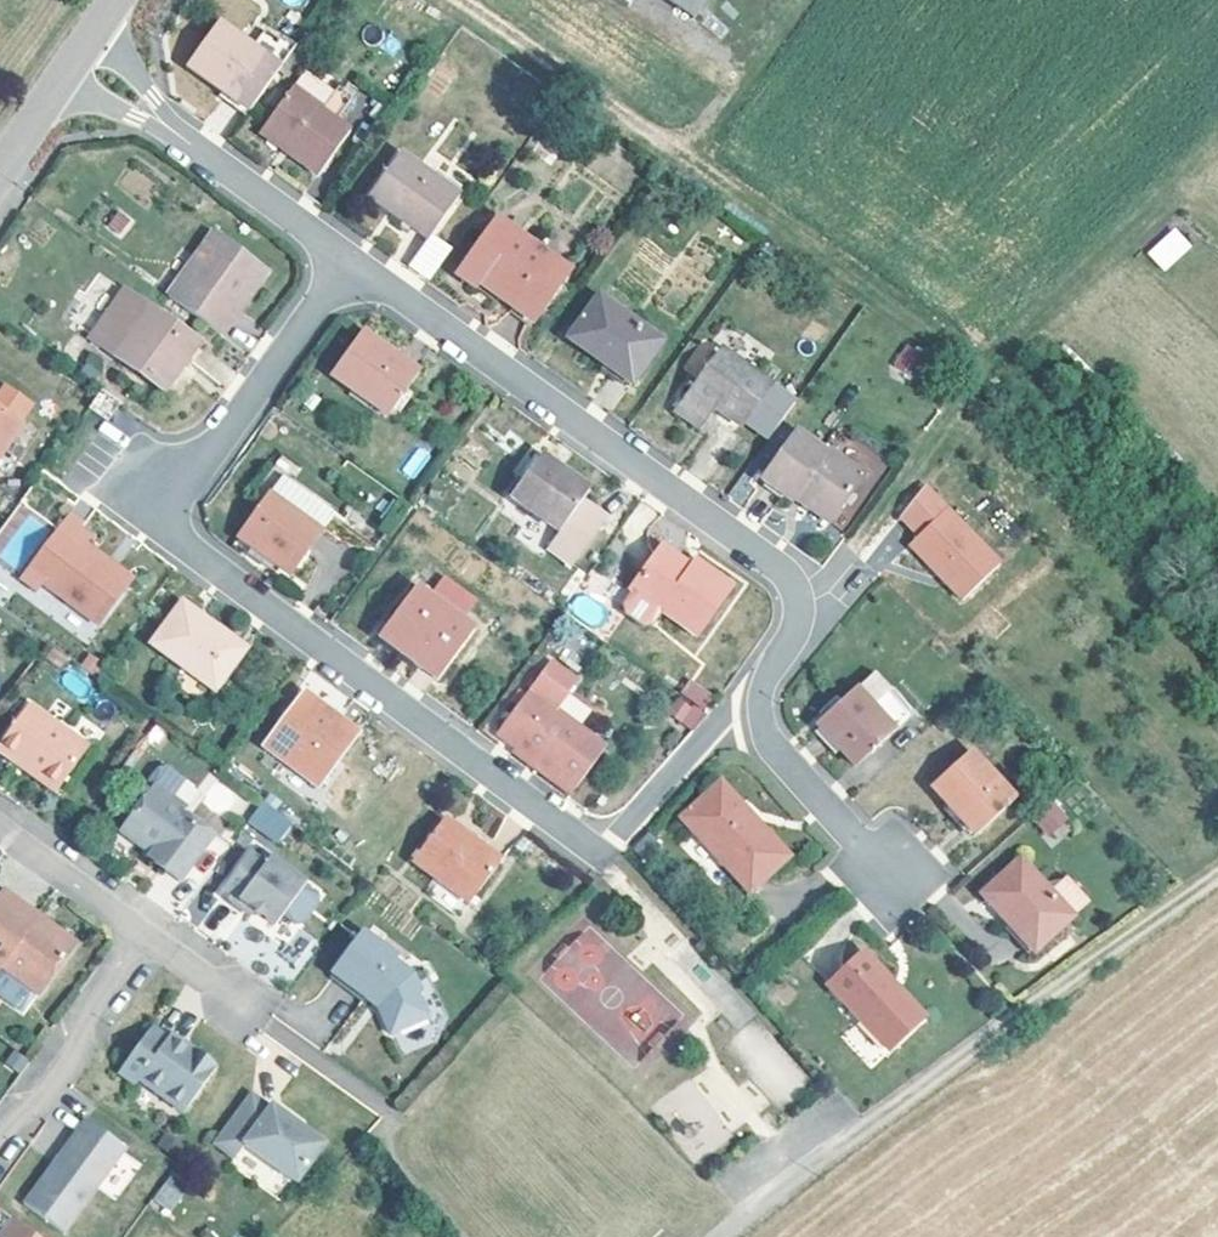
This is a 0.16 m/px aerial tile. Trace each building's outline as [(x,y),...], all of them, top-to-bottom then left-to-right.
[(696,18),(708,0),(670,0),(696,18)] [(254,112),(285,71),(257,52),(222,28),(193,68),(254,112)] [(285,71),(299,51),(273,31),(257,52),(285,71)] [(352,131),(338,120),(323,110),(335,96),(304,76),(265,132),(291,151),(288,155),(318,177),(352,131)] [(323,110),(338,120),(358,94),(344,84),(335,96),(323,110)] [(555,141),(567,149),(580,129),(568,122),(555,141)] [(468,208),(409,166),(381,206),(439,248),(468,208)] [(114,213),(105,225),(116,233),(125,221),(114,213)] [(1164,272),(1193,245),(1175,226),(1146,253),(1164,272)] [(210,228),(176,279),(183,284),(173,299),(215,327),(226,311),(222,309),(228,301),(235,306),(263,264),(210,228)] [(506,229),(468,285),(482,295),(487,289),(539,326),(574,278),(506,229)] [(462,257),(443,243),(439,248),(419,276),(437,291),(462,257)] [(166,294),(173,299),(183,284),(176,279),(166,294)] [(90,335),(115,353),(164,388),(197,338),(123,287),(90,335)] [(226,311),(215,327),(219,330),(235,306),(228,301),(222,309),(226,311)] [(667,349),(606,305),(578,342),(639,387),(667,349)] [(330,373),(351,389),(382,411),(387,414),(392,407),(406,388),(417,373),(360,332),(330,373)] [(894,372),(917,377),(923,350),(899,345),(894,372)] [(730,357),(686,416),(714,437),(732,413),(781,450),(808,413),(730,357)] [(406,388),(392,407),(399,411),(413,392),(406,388)] [(21,422),(14,417),(25,404),(6,389),(0,396),(0,450),(21,422)] [(377,417),(382,411),(351,389),(346,395),(377,417)] [(103,425),(118,408),(101,395),(89,413),(103,425)] [(813,440),(776,490),(803,510),(807,504),(843,530),(875,487),(813,440)] [(569,563),(593,529),(600,518),(577,502),(583,491),(533,455),(506,494),(555,531),(544,545),(569,563)] [(268,493),(318,529),(329,515),(279,477),(268,493)] [(1005,567),(932,490),(901,520),(921,539),(911,549),(939,578),(941,576),(947,582),(944,585),(964,606),(1005,567)] [(251,546),(275,563),(288,574),(318,529),(268,493),(238,536),(251,546)] [(64,527),(79,538),(88,526),(74,515),(64,527)] [(75,543),(79,538),(64,527),(24,581),(39,591),(44,584),(101,627),(132,586),(75,543)] [(593,529),(569,563),(579,570),(603,537),(593,529)] [(75,543),(132,586),(136,581),(79,538),(75,543)] [(270,570),(275,563),(251,546),(246,553),(270,570)] [(680,573),(684,567),(656,546),(650,552),(680,573)] [(680,573),(650,552),(625,587),(627,589),(617,604),(640,621),(650,607),(691,637),(724,587),(688,561),(684,567),(680,573)] [(403,643),(396,652),(435,681),(471,632),(457,621),(470,603),(438,581),(426,598),(413,589),(384,628),(403,643)] [(244,652),(205,622),(184,606),(154,647),(213,692),(244,652)] [(205,622),(244,652),(249,645),(210,615),(205,622)] [(377,638),(396,652),(403,643),(384,628),(377,638)] [(514,745),(572,789),(602,748),(550,708),(571,680),(547,662),(524,694),(517,688),(509,700),(515,706),(496,732),(514,745)] [(870,706),(887,691),(889,689),(872,671),(854,687),(870,706)] [(679,694),(707,708),(714,693),(687,679),(679,694)] [(820,726),(832,738),(854,763),(908,713),(887,691),(870,706),(854,687),(839,702),(823,716),(817,723),(820,726)] [(823,716),(839,702),(833,696),(817,710),(823,716)] [(304,697),(265,750),(318,788),(356,734),(304,697)] [(673,697),(664,709),(677,718),(685,706),(673,697)] [(59,790),(88,751),(30,707),(0,748),(0,753),(13,763),(17,758),(59,790)] [(825,744),(832,738),(820,726),(814,732),(825,744)] [(157,729),(149,739),(159,747),(167,737),(157,729)] [(567,796),(572,789),(514,745),(509,752),(567,796)] [(963,754),(926,789),(969,837),(1008,803),(963,754)] [(56,795),(59,790),(17,758),(13,763),(56,795)] [(213,773),(195,789),(219,815),(237,799),(213,773)] [(750,825),(715,787),(679,820),(746,893),(784,859),(752,823),(750,825)] [(154,854),(150,858),(148,861),(179,885),(212,841),(182,818),(185,814),(153,790),(125,828),(126,839),(138,848),(141,844),(154,854)] [(1054,801),(1033,819),(1049,837),(1070,819),(1054,801)] [(274,813),(265,807),(253,823),(261,829),(274,813)] [(444,821),(413,863),(439,882),(429,895),(459,917),(500,863),(444,821)] [(138,848),(150,858),(154,854),(141,844),(138,848)] [(238,903),(253,913),(273,928),(281,918),(293,927),(302,926),(316,906),(315,897),(302,888),(303,887),(268,861),(264,868),(247,856),(217,895),(235,907),(238,903)] [(1002,920),(1030,951),(1067,919),(1018,862),(980,895),(1002,920)] [(39,918),(4,893),(0,898),(0,971),(1,970),(36,997),(75,944),(55,930),(44,932),(34,926),(39,918)] [(249,918),(253,913),(238,903),(235,907),(249,918)] [(44,932),(55,930),(39,918),(34,926),(44,932)] [(1024,957),(1030,951),(1002,920),(996,925),(1024,957)] [(624,1061),(675,1010),(589,925),(538,975),(624,1061)] [(394,1035),(397,1033),(427,1015),(416,995),(418,990),(413,976),(394,961),(397,958),(364,933),(331,977),(364,1002),(366,999),(379,1009),(394,1035)] [(905,1028),(909,1023),(914,1018),(886,988),(888,985),(859,955),(826,986),(883,1047),(905,1028)] [(196,1045),(174,1029),(158,1018),(125,1064),(142,1076),(145,1071),(190,1104),(223,1058),(199,1040),(196,1045)] [(196,1045),(199,1040),(177,1024),(174,1029),(196,1045)] [(251,1097),(215,1146),(234,1160),(245,1146),(296,1184),(323,1146),(271,1108),(269,1111),(251,1097)] [(82,1122),(20,1205),(62,1236),(122,1153),(82,1122)] [(166,1171),(154,1201),(176,1210),(188,1180),(166,1171)] [(9,1221),(0,1233),(0,1236),(31,1236),(9,1221)]
